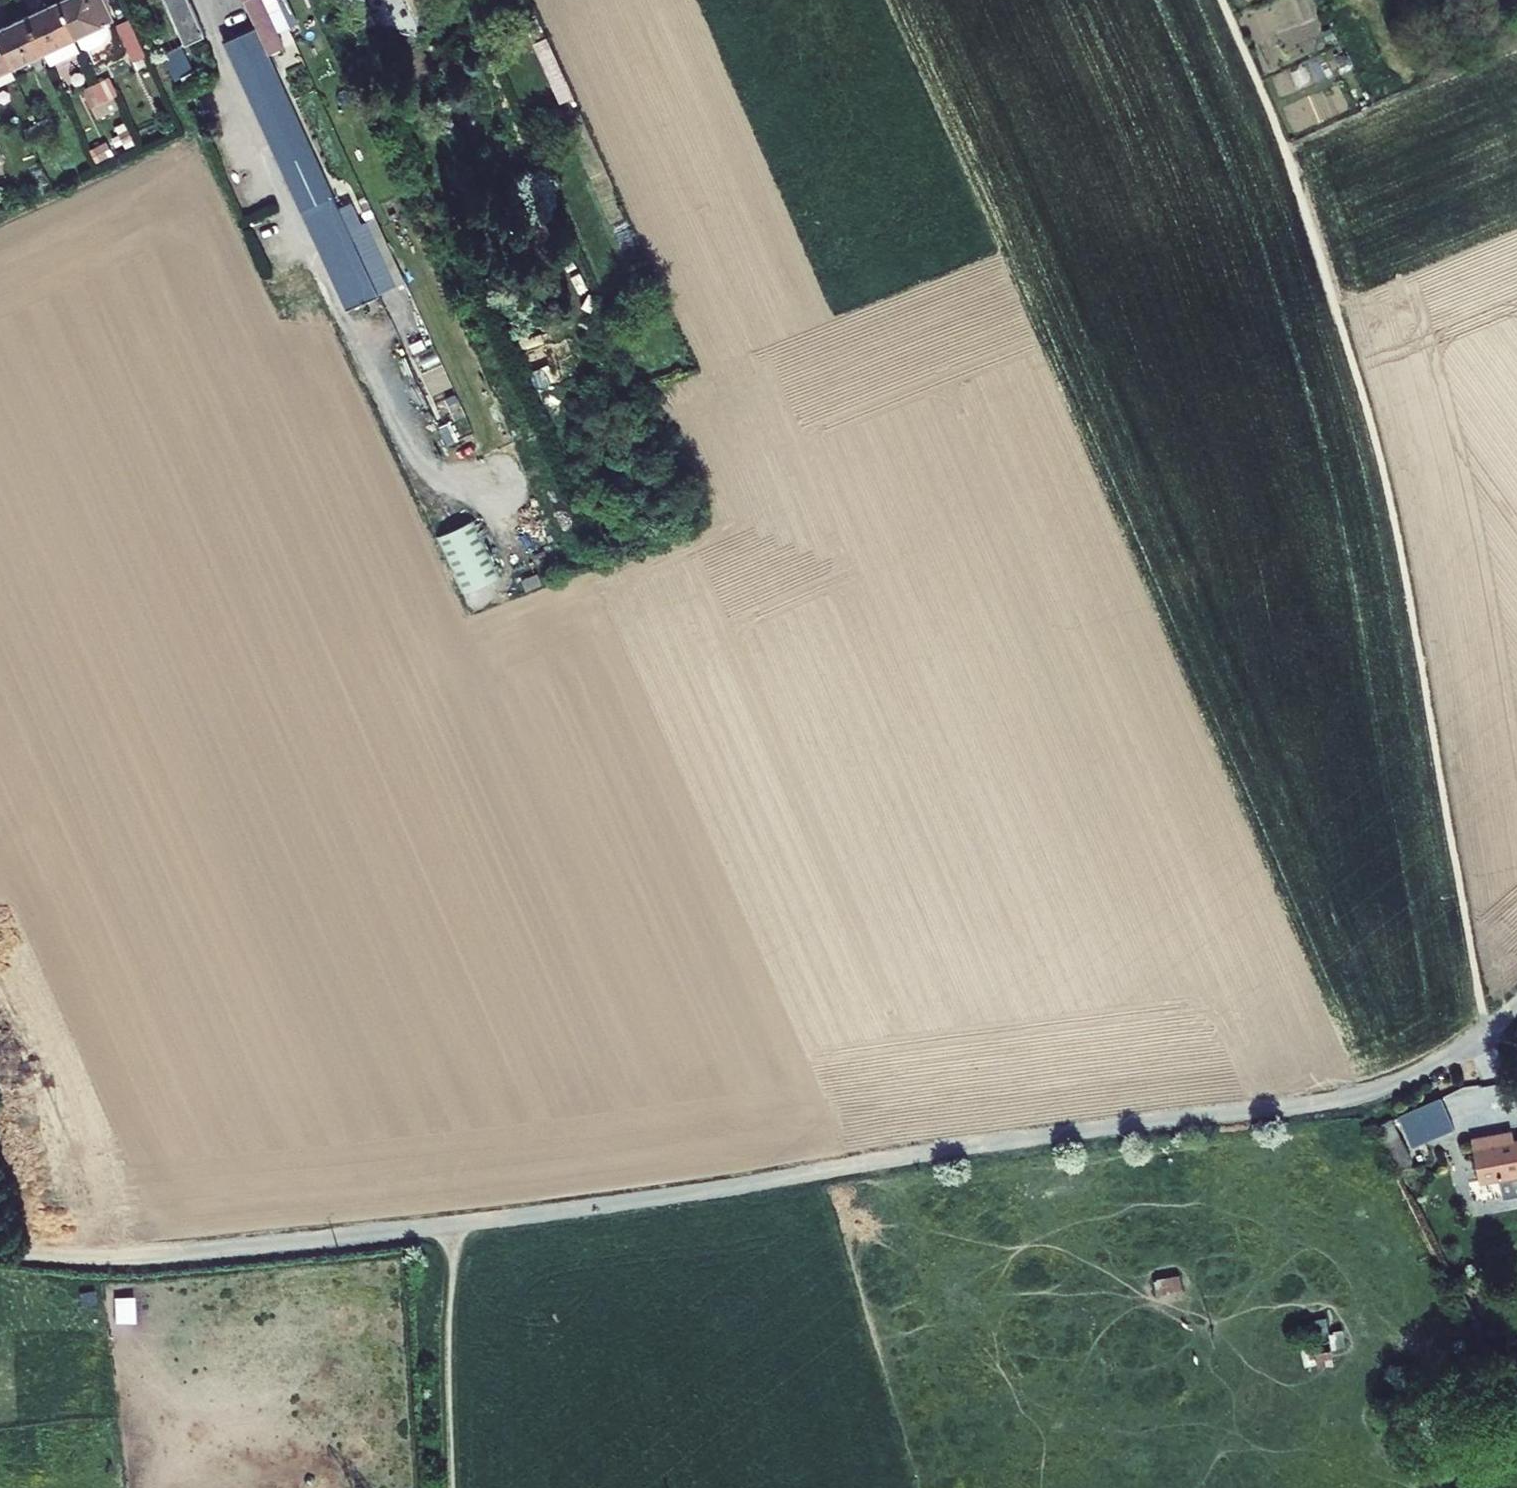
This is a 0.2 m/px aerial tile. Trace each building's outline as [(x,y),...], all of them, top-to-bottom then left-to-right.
[(57,36),(63,50),(93,36),(96,28),(91,20),(95,19),(86,0),(43,0),(0,20),(0,63),(57,36)] [(168,41),(185,32),(170,0),(149,0),(168,41)] [(256,36),(248,18),(240,0),(233,0),(256,36)] [(256,36),(228,50),(349,309),(378,297),(256,36)] [(159,47),(145,53),(158,81),(172,75),(159,47)] [(71,104),(74,110),(99,98),(96,91),(71,104)] [(5,134),(9,141),(36,128),(33,121),(5,134)] [(476,521),(436,538),(461,596),(500,580),(476,521)] [(1439,1100),(1393,1112),(1402,1146),(1448,1135),(1439,1100)] [(1458,1141),(1466,1186),(1516,1175),(1516,1142),(1496,1145),(1495,1135),(1458,1141)] [(1383,1142),(1393,1169),(1407,1164),(1397,1136),(1383,1142)] [(1299,1342),(1306,1366),(1331,1359),(1324,1335),(1299,1342)]
